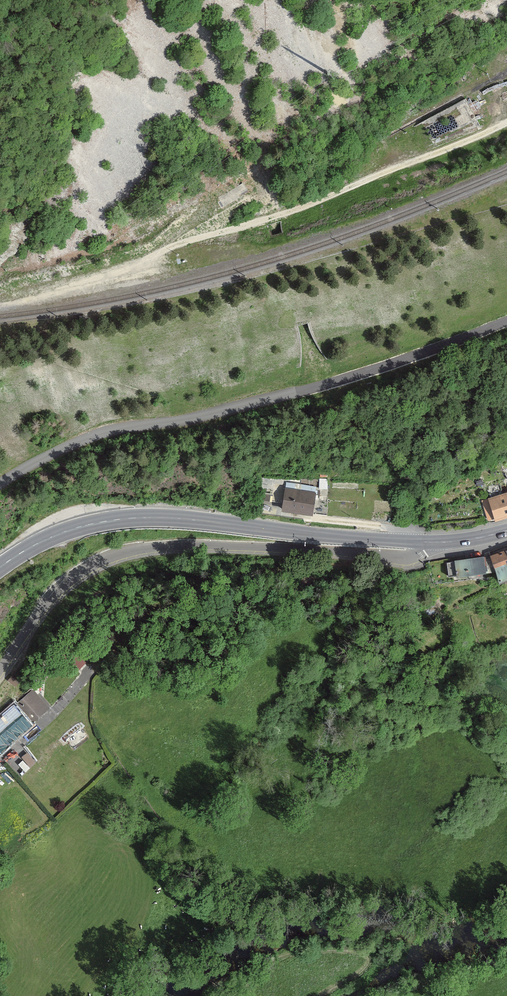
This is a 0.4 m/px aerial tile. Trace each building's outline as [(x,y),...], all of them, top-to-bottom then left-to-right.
[(466,114),(458,117),(462,125),(479,117),(470,101),(461,105),(466,114)] [(316,493),(284,488),(281,510),(313,515),(316,493)] [(484,500),(490,523),(506,519),(506,493),(484,500)] [(447,560),(449,573),(494,568),(498,579),(506,576),(506,567),(506,564),(506,549),(494,554),(470,557),(447,560)] [(0,709),(0,748),(48,705),(32,687),(12,705),(9,701),(0,709)]
